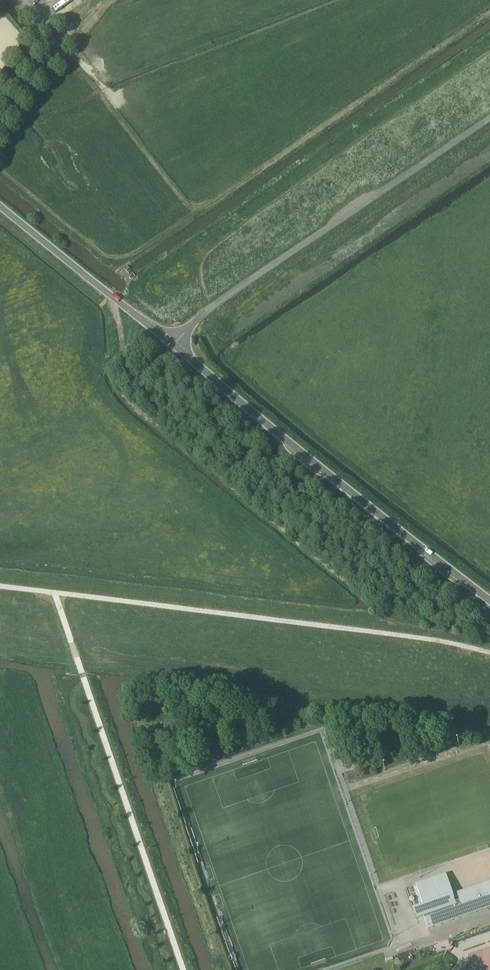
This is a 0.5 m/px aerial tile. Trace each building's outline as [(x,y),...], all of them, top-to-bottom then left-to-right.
[(413,908),(417,919),(427,915),(428,918),(424,919),(428,929),(461,918),(460,916),(466,914),(467,916),(489,908),(489,882),(453,894),(447,877),(446,874),(415,884),(422,904),(413,908)]
